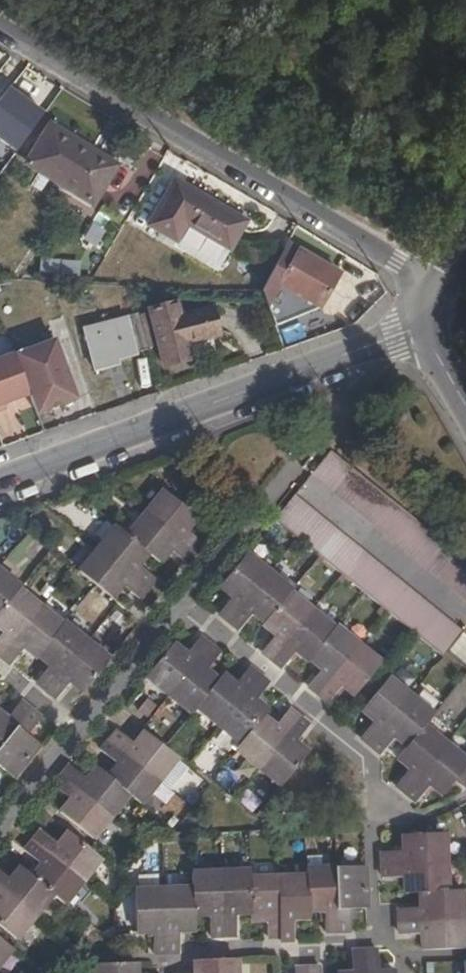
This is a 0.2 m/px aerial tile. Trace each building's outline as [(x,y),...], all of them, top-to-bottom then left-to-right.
[(0,88),(0,139),(7,143),(31,107),(0,88)] [(23,163),(91,205),(115,164),(47,123),(23,163)] [(227,250),(244,220),(173,179),(147,225),(176,242),(186,225),(227,250)] [(80,241),(93,249),(103,231),(90,223),(80,241)] [(286,242),(261,290),(272,323),(318,306),(338,272),(286,242)] [(195,297),(208,337),(218,334),(207,293),(195,297)] [(186,343),(208,337),(195,297),(146,310),(161,366),(190,359),(186,343)] [(52,309),(53,319),(73,317),(73,307),(52,309)] [(107,322),(119,356),(146,349),(136,315),(107,322)] [(114,357),(119,356),(107,322),(83,329),(93,369),(116,364),(114,357)] [(53,339),(13,354),(28,394),(35,413),(75,398),(53,339)] [(28,394),(13,354),(0,358),(0,410),(5,408),(3,403),(28,394)] [(331,451),(312,474),(465,599),(465,562),(331,451)] [(159,562),(170,549),(187,562),(194,553),(202,543),(186,529),(195,517),(164,492),(147,514),(128,537),(116,527),(99,548),(80,572),(111,597),(122,584),(138,597),(146,587),(153,578),(137,565),(147,552),(159,562)] [(461,633),(294,498),(275,520),(443,656),(461,633)] [(284,668),(297,652),(309,661),(310,659),(322,668),(310,684),(319,692),(330,700),(342,685),(355,695),(381,663),(358,644),(337,627),(335,629),(312,611),(291,594),(293,591),(270,572),(247,554),(221,586),(232,596),(219,612),(230,621),(240,628),(253,613),(266,623),(264,625),(275,635),(263,650),(273,659),(284,668)] [(25,648),(37,658),(39,655),(50,664),(38,680),(48,688),(58,697),(71,681),(84,690),(110,659),(87,640),(65,623),(63,625),(41,607),(17,589),(19,586),(0,570),(0,628),(4,631),(0,636),(0,655),(1,655),(12,664),(25,648)] [(197,708),(219,726),(242,744),(238,748),(260,765),(283,784),(309,753),(295,743),(308,726),(298,718),(289,710),(275,726),(264,717),(268,711),(255,700),(268,684),(258,676),(249,668),(235,684),(223,676),(218,681),(205,670),(220,653),(209,645),(200,637),(186,654),(174,644),(148,675),(170,694),(193,712),(197,708)] [(454,780),(465,766),(465,760),(424,726),(432,714),(410,696),(388,678),(363,709),(375,719),(361,736),(371,743),(382,752),(396,735),(408,745),(398,758),(410,767),(397,784),(407,793),(417,801),(431,784),(443,794),(454,780)] [(15,779),(41,746),(28,735),(41,718),(30,710),(21,703),(8,718),(0,712),(0,767),(15,779)] [(91,837),(110,815),(129,792),(141,801),(158,780),(177,757),(146,732),(136,744),(118,730),(110,740),(101,751),(118,765),(109,776),(97,767),(88,778),(71,765),(62,776),(54,787),(70,800),(60,812),(91,837)] [(454,780),(465,789),(465,766),(454,780)] [(35,915),(53,893),(64,902),(82,881),(100,858),(69,834),(60,845),(43,832),(34,842),(26,851),(43,866),(33,876),(22,867),(11,879),(0,870),(0,924),(16,937),(35,915)] [(402,933),(423,933),(425,949),(464,947),(463,918),(462,889),(448,889),(447,862),(445,832),(404,834),(405,850),(383,851),(383,864),(384,877),(406,876),(407,892),(422,892),(422,907),(401,908),(401,921),(402,933)] [(326,930),(338,930),(352,929),(351,908),(369,907),(367,865),(336,866),(307,868),(308,875),(277,876),(250,877),(250,870),(221,871),(192,872),(193,886),(164,888),(136,890),(137,931),(154,930),(154,952),(166,952),(181,951),(181,929),(196,927),(195,913),(211,912),(212,935),(224,935),(237,934),(236,912),(251,911),(252,919),(268,918),(268,935),(280,935),(280,938),(295,937),(294,917),(308,917),(308,910),(325,909),(326,930)] [(10,946),(0,939),(0,959),(10,946)] [(395,971),(380,971),(379,950),(366,951),(352,951),(353,972),(337,972),(395,972),(395,971)] [(237,958),(196,960),(196,972),(238,972),(237,958)] [(137,962),(96,964),(96,972),(138,972),(137,962)]
